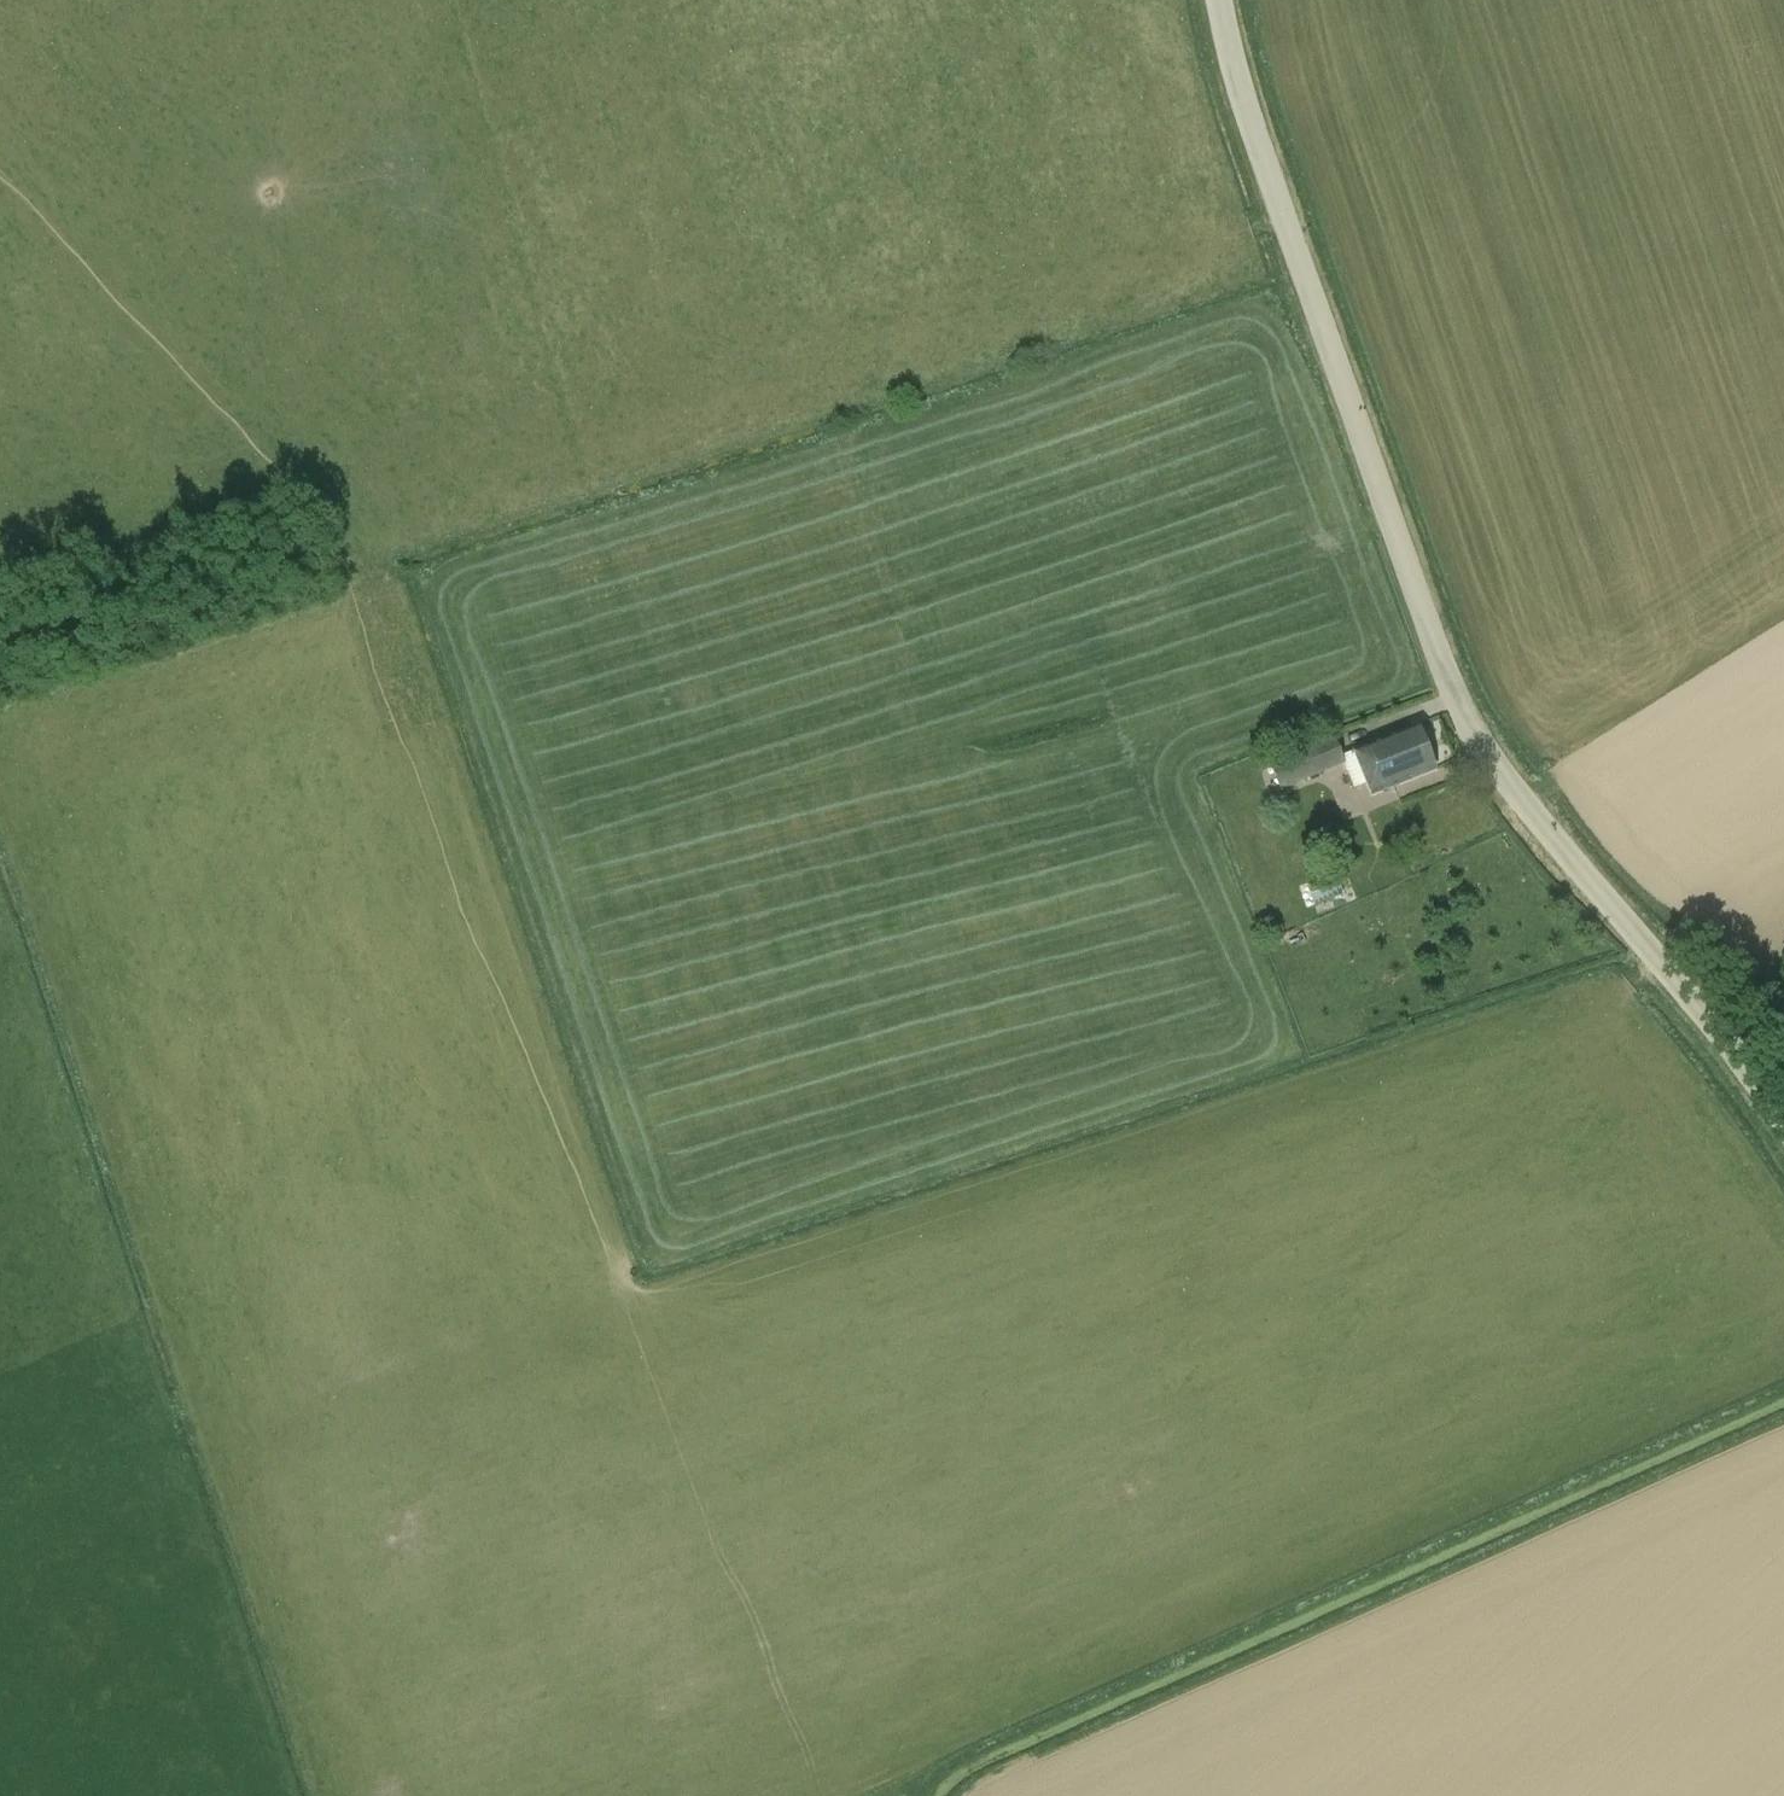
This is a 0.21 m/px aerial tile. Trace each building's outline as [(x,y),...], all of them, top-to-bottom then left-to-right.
[(1353,788),(1365,783),(1371,798),(1437,772),(1419,727),(1342,758),(1333,738),(1268,765),(1279,791),(1343,764),(1353,788)] [(1306,884),(1315,906),(1343,895),(1334,873),(1306,884)]
